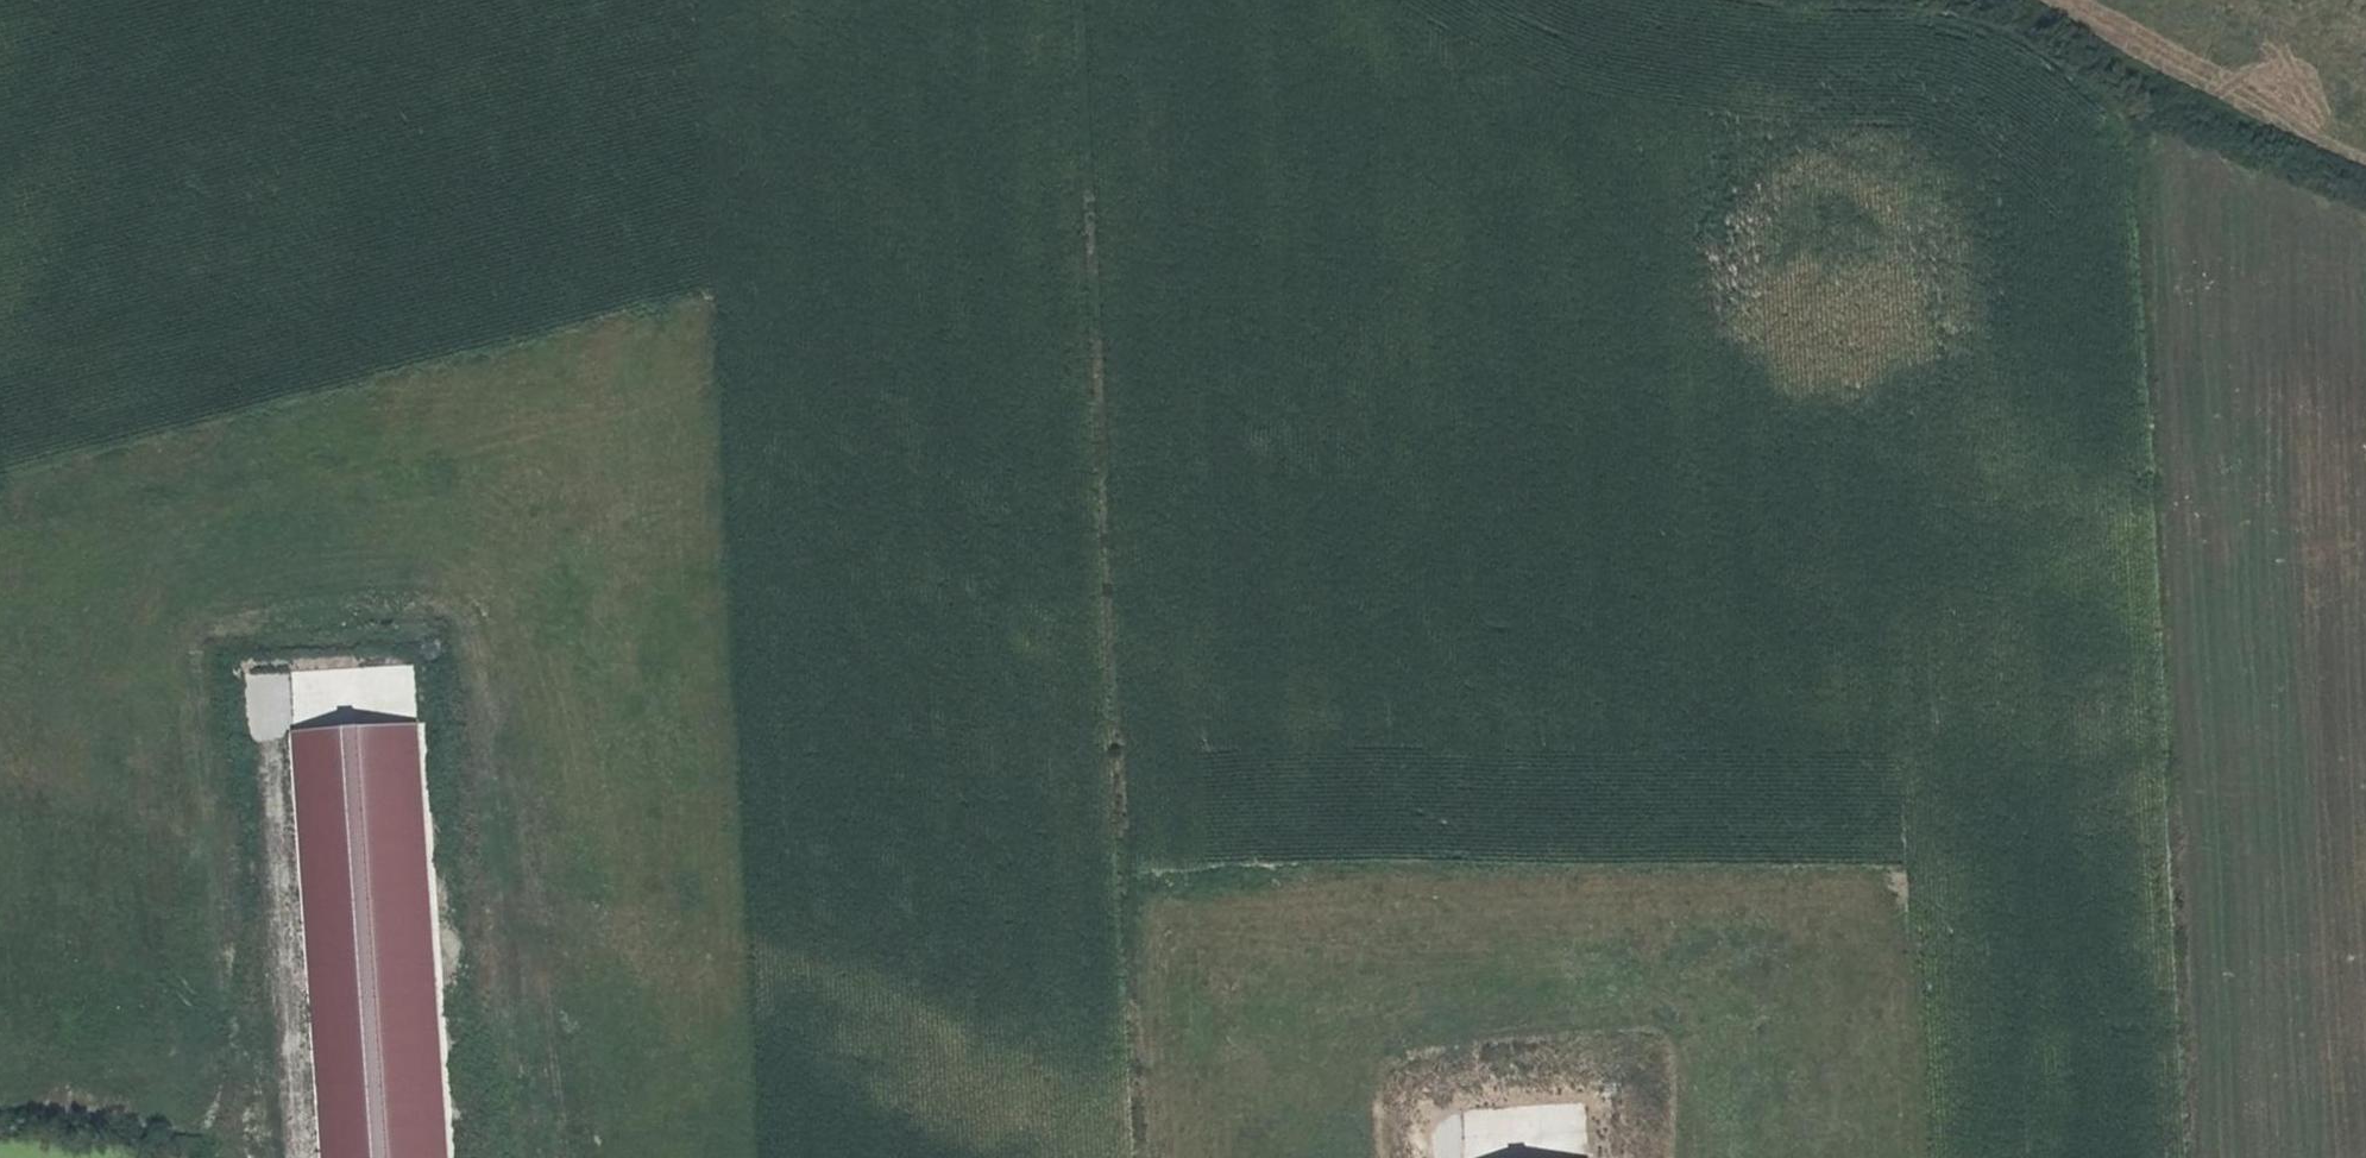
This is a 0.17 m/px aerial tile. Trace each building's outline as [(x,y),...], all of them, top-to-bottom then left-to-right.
[(292,733),(320,1157),(440,1157),(411,725),(292,733)]
